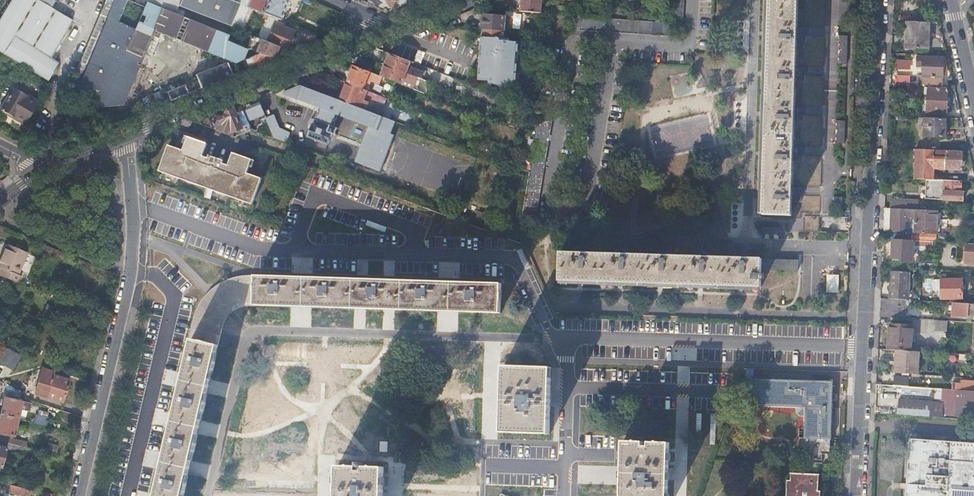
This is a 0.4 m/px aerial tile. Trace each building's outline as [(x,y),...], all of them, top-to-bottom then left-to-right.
[(19,62),(51,8),(39,0),(12,0),(0,20),(0,51),(19,62)] [(102,106),(144,5),(147,0),(135,0),(134,1),(131,0),(106,0),(68,91),(102,106)] [(147,0),(144,5),(186,22),(213,33),(227,39),(228,34),(170,10),(147,0)] [(147,0),(170,10),(173,2),(167,0),(147,0)] [(179,4),(230,25),(240,2),(233,0),(180,0),(179,4)] [(248,6),(256,9),(260,0),(250,0),(248,6)] [(264,12),(265,13),(272,15),(278,18),(280,19),(287,0),(268,0),(269,0),(264,12)] [(409,2),(408,0),(387,0),(392,10),(409,2)] [(519,1),(521,1),(520,10),(542,12),(543,2),(546,2),(546,0),(519,0),(519,1)] [(670,6),(669,21),(571,14),(570,28),(675,35),(676,22),(682,22),(684,0),(671,0),(670,6)] [(764,213),(792,214),(799,0),(771,0),(764,213)] [(144,5),(102,106),(123,104),(144,53),(151,56),(161,32),(231,60),(228,61),(229,65),(235,63),(243,60),(248,47),(227,39),(213,33),(186,22),(144,5)] [(51,8),(19,62),(48,79),(58,63),(50,58),(72,20),(51,8)] [(484,12),(483,28),(505,29),(506,14),(484,12)] [(265,13),(263,18),(262,19),(270,22),(272,15),(265,13)] [(275,22),(267,41),(279,45),(287,48),(294,30),(284,25),(284,23),(276,20),(275,22)] [(929,21),(907,20),(906,46),(928,47),(929,21)] [(505,29),(483,28),(479,78),(489,79),(489,82),(516,93),(520,40),(510,40),(510,37),(504,37),(505,29)] [(318,39),(320,34),(309,30),(307,34),(318,39)] [(258,45),(256,51),(260,52),(273,58),(274,57),(279,45),(267,41),(258,37),(256,43),(258,45)] [(822,38),(809,39),(810,48),(805,48),(807,63),(825,61),(822,38)] [(838,62),(838,64),(847,64),(848,42),(839,42),(839,44),(841,46),(839,47),(839,50),(841,52),(841,54),(839,56),(839,58),(841,60),(838,62)] [(256,51),(248,47),(243,60),(246,59),(249,68),(273,58),(260,52),(256,51)] [(415,61),(420,63),(424,52),(418,50),(415,61)] [(412,60),(390,51),(386,63),(415,75),(416,75),(420,77),(423,71),(417,69),(412,67),(409,66),(412,60)] [(144,53),(123,104),(130,107),(151,56),(144,53)] [(924,83),(944,84),(944,56),(923,55),(918,55),(918,65),(923,66),(924,83)] [(910,81),(909,58),(895,59),(895,82),(910,81)] [(246,59),(243,60),(235,63),(238,69),(239,72),(242,71),(249,68),(246,59)] [(229,65),(228,61),(196,74),(202,87),(239,72),(238,69),(230,66),(228,66),(229,65)] [(415,75),(386,63),(382,75),(411,87),(416,75),(415,75)] [(354,64),(347,82),(364,88),(371,70),(354,64)] [(416,75),(411,87),(416,89),(420,77),(416,75)] [(315,81),(312,88),(336,97),(339,90),(315,81)] [(364,88),(347,82),(340,99),(366,108),(370,99),(383,104),(386,97),(364,88)] [(914,83),(895,82),(894,91),(914,92),(914,83)] [(141,105),(144,111),(189,92),(186,83),(163,93),(161,90),(139,100),(141,105)] [(312,88),(301,84),(286,91),(285,93),(320,107),(309,135),(328,143),(333,131),(335,132),(338,126),(334,124),(338,113),(369,125),(356,161),(376,169),(395,119),(380,114),(366,108),(340,99),(336,97),(312,88)] [(947,117),(949,87),(929,86),(928,116),(947,117)] [(10,97),(2,110),(25,123),(38,101),(16,87),(11,94),(10,94),(9,96),(10,97)] [(366,108),(380,114),(383,104),(370,99),(366,108)] [(260,101),(243,109),(252,129),(269,135),(271,130),(280,127),(274,114),(267,116),(260,101)] [(209,117),(197,122),(237,136),(252,129),(243,109),(241,103),(233,107),(234,110),(215,118),(215,119),(214,120),(216,126),(212,124),(209,117)] [(116,116),(118,122),(144,111),(141,105),(116,116)] [(530,170),(523,216),(534,218),(551,113),(540,111),(532,159),(530,170)] [(928,116),(920,116),(920,124),(925,125),(925,134),(946,136),(947,126),(946,126),(947,117),(928,116)] [(836,140),(836,143),(845,143),(846,121),(837,121),(837,123),(839,124),(837,126),(837,129),(839,130),(838,133),(836,134),(836,137),(838,139),(836,140)] [(169,143),(160,169),(252,203),(262,177),(254,174),(255,170),(249,167),(252,158),(233,151),(229,163),(222,161),(223,158),(209,153),(208,155),(203,153),(207,141),(189,135),(184,149),(169,143)] [(964,150),(915,147),(915,153),(931,154),(932,152),(947,153),(947,160),(946,168),(963,169),(964,150)] [(962,191),(962,180),(939,179),(931,178),(930,198),(942,199),(942,196),(945,197),(944,199),(964,200),(964,191),(962,191)] [(892,207),(907,208),(908,198),(893,197),(892,207)] [(892,207),(891,218),(907,219),(907,208),(892,207)] [(937,232),(939,210),(917,208),(916,231),(937,232)] [(784,239),(784,227),(762,226),(761,238),(784,239)] [(913,239),(894,238),(893,256),(903,256),(903,259),(912,260),(913,239)] [(967,242),(965,263),(973,263),(973,242),(967,242)] [(18,282),(21,274),(18,273),(27,252),(6,243),(0,257),(0,265),(0,266),(0,275),(8,278),(18,282)] [(561,251),(560,279),(761,286),(762,278),(765,278),(765,274),(762,273),(762,269),(798,270),(798,259),(561,251)] [(892,270),(891,297),(907,298),(909,271),(892,270)] [(256,277),(256,274),(256,273),(248,273),(237,275),(231,277),(228,278),(220,281),(218,283),(212,287),(209,290),(205,294),(203,296),(202,298),(199,303),(197,306),(196,309),(193,316),(189,337),(192,338),(195,339),(198,329),(217,334),(215,343),(218,344),(221,331),(222,326),(223,323),(225,320),(227,317),(229,314),(231,312),(234,309),(238,307),(243,305),(249,304),(252,304),(255,304),(255,303),(255,300),(248,300),(247,277),(256,277)] [(501,283),(256,274),(256,277),(247,277),(248,300),(255,300),(255,303),(500,312),(501,283)] [(826,274),(826,292),(839,292),(839,274),(826,274)] [(943,278),(941,278),(942,297),(963,297),(962,278),(947,278),(946,274),(943,274),(943,278)] [(882,296),(881,315),(908,317),(908,298),(907,298),(891,297),(882,296)] [(954,301),(954,313),(964,313),(963,316),(973,317),(973,303),(954,301)] [(78,307),(77,307),(77,308),(62,302),(58,310),(74,317),(78,307)] [(81,320),(84,310),(78,307),(74,317),(81,320)] [(39,331),(43,320),(37,317),(33,328),(34,329),(33,331),(35,332),(36,330),(39,331)] [(948,319),(937,319),(936,330),(947,330),(948,319)] [(892,323),(890,348),(898,349),(912,350),(914,325),(892,323)] [(192,338),(155,495),(183,495),(218,344),(215,343),(217,334),(198,329),(195,339),(192,338)] [(0,355),(0,358),(3,360),(2,363),(16,369),(22,354),(4,346),(0,355)] [(898,349),(896,372),(920,373),(922,350),(912,350),(898,349)] [(506,366),(503,432),(551,433),(553,368),(506,366)] [(311,367),(310,381),(336,383),(337,369),(311,367)] [(42,368),(35,393),(63,403),(71,380),(54,375),(54,372),(42,368)] [(765,377),(816,380),(811,373),(772,371),(765,377)] [(894,375),(894,385),(909,386),(909,376),(894,375)] [(834,380),(816,380),(765,377),(749,377),(749,380),(744,380),(744,384),(749,384),(748,404),(806,406),(804,436),(800,436),(799,452),(830,453),(834,380)] [(953,389),(952,407),(945,407),(945,417),(973,419),(973,390),(953,389)] [(4,396),(0,413),(18,417),(22,401),(4,396)] [(900,398),(899,413),(944,415),(944,401),(900,398)] [(0,413),(0,414),(0,431),(13,435),(18,417),(0,413)] [(0,431),(0,440),(8,442),(9,437),(13,438),(13,435),(0,431)] [(8,442),(20,445),(21,440),(13,438),(9,437),(8,442)] [(905,495),(973,495),(973,442),(966,442),(966,439),(960,438),(960,441),(910,437),(905,495)] [(40,451),(20,445),(8,442),(0,440),(0,466),(2,466),(7,447),(18,450),(18,449),(34,453),(33,459),(37,460),(40,451)] [(622,495),(668,495),(670,441),(650,441),(650,445),(644,445),(644,441),(624,440),(622,495)] [(40,451),(55,455),(58,446),(42,442),(40,451)] [(338,495),(384,495),(384,465),(365,464),(365,469),(363,469),(364,461),(359,461),(359,469),(358,469),(358,464),(339,464),(338,495)] [(789,495),(818,495),(818,490),(819,473),(789,471),(789,472),(790,473),(790,480),(789,495)] [(429,475),(428,495),(478,495),(478,482),(468,481),(468,485),(452,484),(453,476),(429,475)] [(31,488),(10,483),(8,491),(21,494),(21,495),(29,495),(31,488)]
